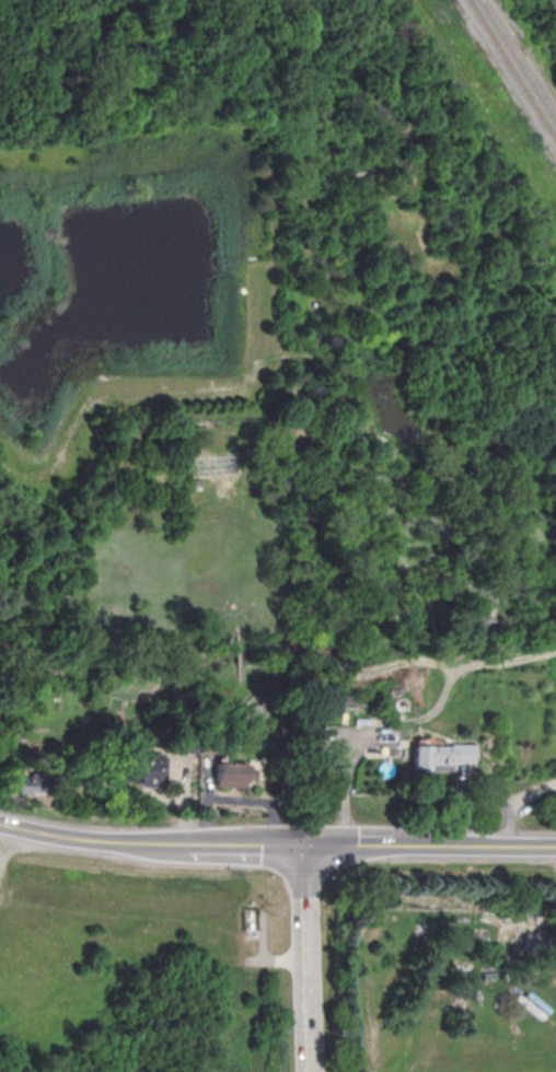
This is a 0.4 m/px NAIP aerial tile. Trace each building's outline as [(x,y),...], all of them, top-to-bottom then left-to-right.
[(410,747),(410,771),(424,771),(424,772),(452,773),(452,766),(471,766),(471,746),(448,745),(448,747),(410,747)] [(164,755),(163,789),(138,788),(138,784),(124,783),(125,754),(164,755)] [(216,764),(245,765),(245,769),(254,770),(254,780),(244,780),(244,789),(213,788),(216,764)] [(523,946),(540,946),(540,933),(523,933),(523,946)]
